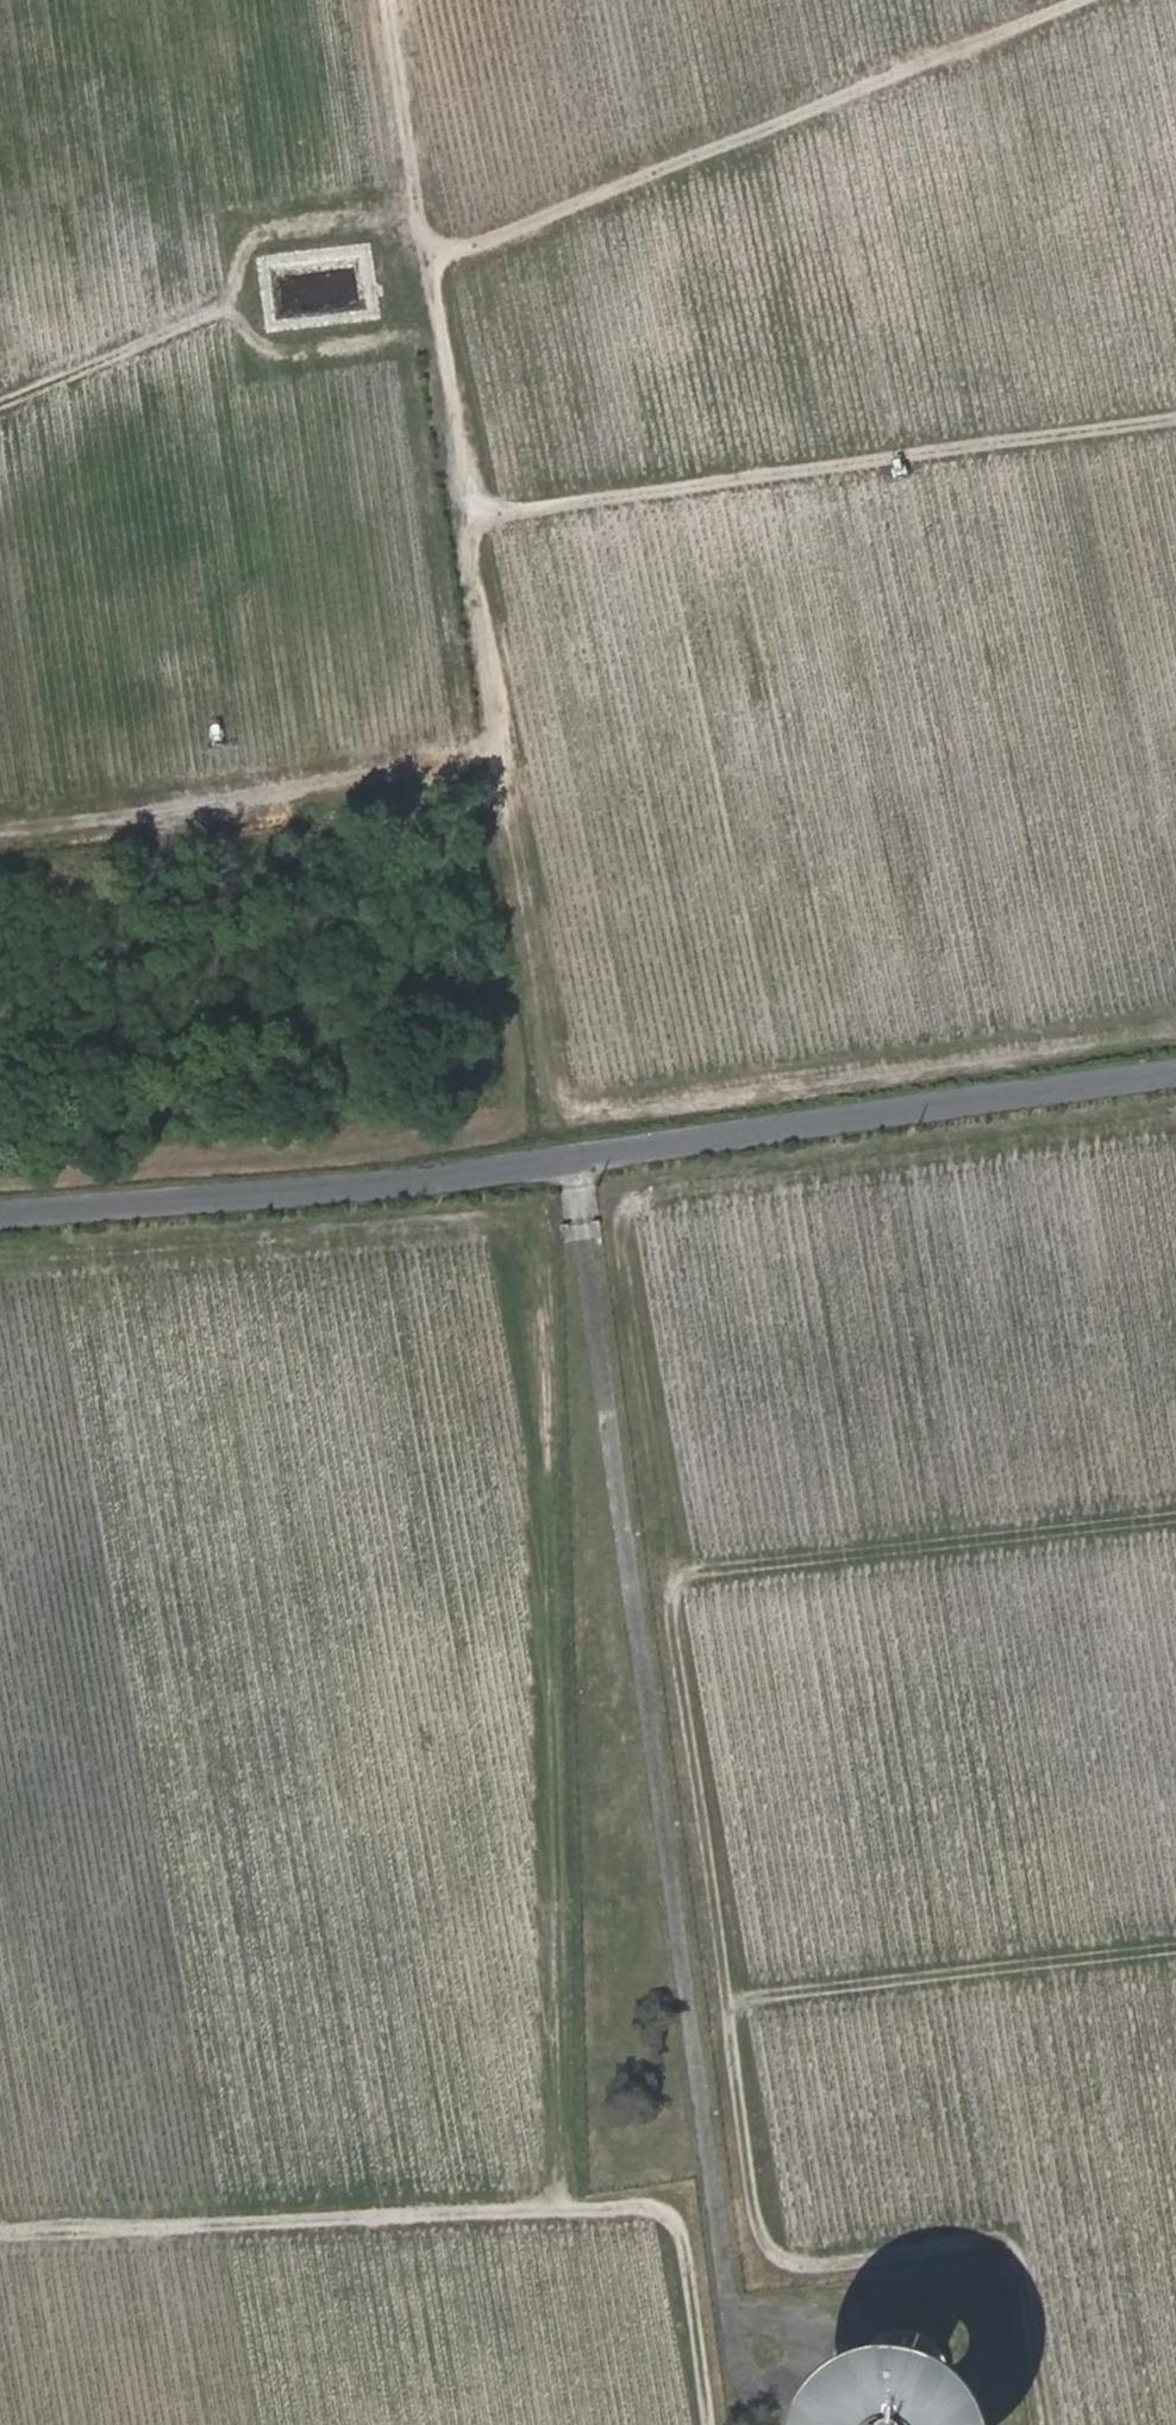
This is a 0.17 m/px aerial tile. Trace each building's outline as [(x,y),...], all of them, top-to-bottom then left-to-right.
[(911,2423),(919,2418),(929,2411),(933,2405),(937,2398),(940,2386),(938,2371),(931,2358),(922,2349),(911,2344),(898,2341),(883,2344),(873,2350),(863,2361),(858,2373),(857,2385),(860,2398),(866,2410),(872,2415),(881,2420),(880,2424),(911,2424),(911,2423)]
